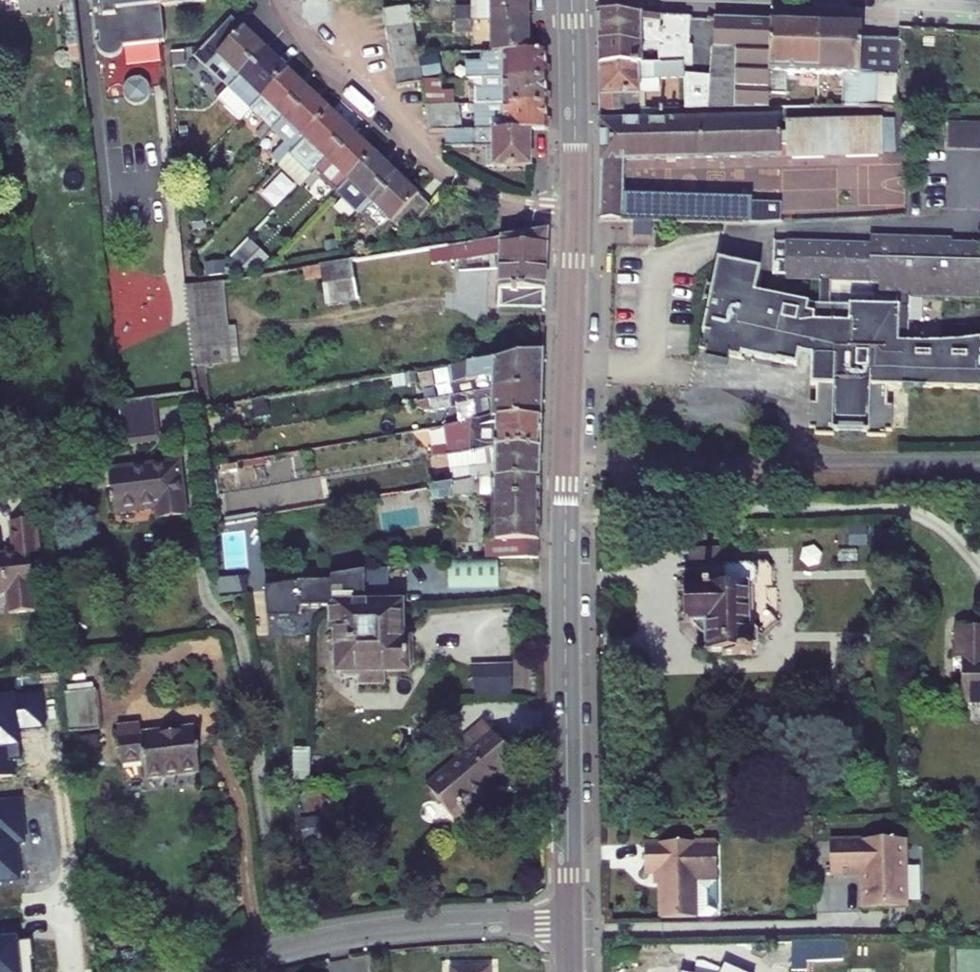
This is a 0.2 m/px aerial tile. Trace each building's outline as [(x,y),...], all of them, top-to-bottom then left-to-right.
[(65,47),(78,46),(73,0),(60,0),(65,47)] [(95,48),(98,47),(99,56),(96,57),(95,58),(96,61),(96,63),(97,65),(98,66),(100,68),(101,69),(104,70),(105,71),(107,71),(110,71),(112,71),(114,71),(116,70),(118,68),(119,67),(121,65),(122,63),(122,61),(164,56),(160,20),(205,15),(204,0),(89,0),(95,48)] [(476,22),(492,22),(528,21),(527,0),(475,0),(476,22)] [(411,24),(411,22),(409,9),(382,14),(384,29),(411,24)] [(470,10),(455,10),(455,22),(470,22),(470,10)] [(594,15),(596,48),(672,51),(672,46),(680,46),(681,67),(691,67),(690,18),(594,15)] [(699,111),(767,110),(768,95),(769,22),(712,19),(710,78),(681,75),(681,80),(682,111),(699,111)] [(222,83),(227,89),(263,52),(230,20),(204,47),(195,57),(222,83)] [(528,21),(492,22),(492,54),(528,54),(528,21)] [(470,22),(455,22),(455,35),(470,35),(470,22)] [(785,95),(786,74),(816,75),(818,23),(769,22),(768,95),(785,95)] [(897,41),(860,41),(860,24),(818,23),(816,75),(842,75),(841,99),(814,99),(814,108),(875,107),(876,78),(896,78),(897,41)] [(386,43),(414,39),(411,24),(384,29),(386,43)] [(389,58),(416,54),(414,39),(386,43),(389,58)] [(672,46),(672,51),(596,48),(597,70),(681,67),(680,46),(672,46)] [(240,120),(250,110),(285,73),(263,52),(227,89),(218,98),(225,105),(240,120)] [(418,69),(416,56),(416,54),(389,58),(391,74),(418,69)] [(465,64),(465,80),(475,80),(545,79),(545,54),(528,54),(492,54),(480,54),(480,64),(465,64)] [(681,80),(681,75),(681,67),(597,70),(599,113),(638,112),(643,112),(642,96),(657,95),(657,81),(681,80)] [(421,85),(420,81),(418,69),(391,74),(394,89),(421,85)] [(256,133),(262,140),(271,131),(307,93),(285,73),(250,110),(264,125),(256,133)] [(875,107),(895,107),(896,78),(876,78),(875,107)] [(134,79),(130,79),(126,81),(123,84),(120,87),(119,92),(120,96),(121,100),(124,103),(128,105),(132,106),(136,106),(140,104),(144,101),(146,98),(147,94),(146,89),(145,85),(142,82),(138,80),(134,79)] [(545,79),(475,80),(474,106),(546,105),(545,79)] [(421,85),(424,107),(439,107),(438,81),(420,81),(421,85)] [(285,144),(270,159),(279,167),(329,114),(307,93),(271,131),(285,144)] [(474,106),(474,132),(529,131),(546,131),(546,105),(474,106)] [(461,133),(457,107),(439,107),(424,107),(428,132),(433,133),(444,133),(461,133)] [(643,112),(638,112),(638,124),(599,124),(597,221),(620,221),(621,196),(622,163),(781,158),(780,147),(785,147),(785,158),(884,155),(882,121),(784,124),(785,135),(780,135),(780,122),(699,122),(699,111),(682,111),(643,112)] [(278,168),(299,189),(303,185),(313,174),(315,172),(351,135),(329,114),(279,167),(278,168)] [(953,121),(954,146),(979,146),(979,120),(953,121)] [(529,131),(474,132),(461,133),(444,133),(445,149),(492,148),(493,169),(529,168),(529,131)] [(315,172),(337,194),(348,182),(373,156),(351,135),(315,172)] [(373,156),(348,182),(369,203),(394,176),(373,156)] [(197,168),(190,175),(199,184),(206,176),(197,168)] [(313,174),(303,185),(309,190),(319,179),(313,174)] [(403,235),(428,208),(418,197),(416,199),(394,176),(369,203),(358,214),(348,225),(353,231),(364,220),(381,236),(391,225),(403,235)] [(725,202),(725,198),(621,196),(620,221),(632,222),(649,222),(724,223),(725,202)] [(780,224),(781,204),(725,202),(724,223),(740,224),(780,224)] [(352,209),(342,220),(348,225),(358,214),(352,209)] [(193,231),(204,229),(203,219),(192,220),(193,231)] [(649,222),(632,222),(632,237),(649,237),(649,222)] [(549,231),(545,232),(501,240),(450,248),(450,256),(457,255),(457,260),(500,255),(499,266),(547,267),(549,231)] [(948,342),(924,342),(906,341),(907,294),(979,295),(979,243),(958,242),(958,255),(949,255),(949,241),(949,238),(868,237),(868,244),(771,242),(771,273),(784,273),(784,278),(818,278),(817,304),(812,304),(754,292),(758,268),(715,260),(701,333),(708,334),(702,360),(726,365),(728,357),(740,359),(741,355),(795,366),(798,352),(810,355),(809,384),(815,385),(815,403),(809,403),(808,428),(814,428),(814,434),(833,434),(833,430),(866,431),(866,435),(885,435),(885,430),(891,430),(892,405),(886,405),(886,386),(922,387),(979,388),(979,340),(948,342)] [(958,255),(958,242),(949,241),(949,255),(958,255)] [(250,243),(236,258),(248,271),(261,268),(268,261),(250,243)] [(450,248),(447,249),(447,248),(302,270),(303,282),(321,278),(326,307),(443,288),(440,263),(457,260),(457,255),(450,256),(450,248)] [(221,266),(205,269),(207,278),(222,276),(221,266)] [(499,266),(499,270),(497,309),(544,312),(547,267),(499,266)] [(232,327),(224,328),(220,283),(192,287),(201,348),(234,343),(232,327)] [(203,367),(236,364),(234,343),(201,348),(192,287),(183,288),(194,368),(203,367)] [(448,368),(443,397),(490,390),(542,392),(543,352),(448,368)] [(203,367),(194,368),(194,373),(195,378),(204,377),(203,367)] [(404,376),(405,385),(417,383),(416,373),(404,376)] [(455,407),(459,424),(490,419),(541,420),(542,392),(490,390),(443,397),(412,402),(413,407),(423,413),(455,407)] [(155,428),(152,401),(139,402),(118,405),(121,432),(155,428)] [(447,457),(470,453),(494,449),(540,450),(541,420),(490,419),(459,424),(445,426),(447,446),(430,449),(432,459),(447,457)] [(451,485),(466,484),(493,479),(539,478),(540,450),(494,449),(470,453),(447,457),(451,485)] [(157,506),(158,518),(185,514),(179,460),(112,468),(117,511),(157,506)] [(213,468),(204,469),(206,483),(214,481),(213,468)] [(466,484),(467,497),(494,496),(540,496),(539,478),(493,479),(466,484)] [(214,481),(206,483),(207,496),(216,495),(214,481)] [(429,488),(431,502),(467,497),(466,484),(451,485),(429,488)] [(216,495),(207,496),(209,511),(217,509),(216,495)] [(491,543),(485,543),(485,556),(539,547),(540,496),(494,496),(491,543)] [(378,511),(381,535),(425,528),(421,504),(378,511)] [(218,524),(217,509),(209,511),(210,525),(218,524)] [(255,517),(243,520),(245,535),(257,533),(255,517)] [(0,556),(0,595),(6,594),(9,615),(35,612),(30,553),(38,553),(34,520),(10,523),(14,554),(0,556)] [(767,539),(777,539),(777,522),(766,522),(767,539)] [(720,564),(721,546),(689,547),(689,564),(720,564)] [(485,560),(539,559),(539,547),(485,556),(485,560)] [(447,590),(498,589),(498,562),(448,562),(447,590)] [(723,577),(714,577),(714,584),(684,585),(684,619),(691,619),(691,622),(704,634),(706,634),(707,651),(722,650),(722,653),(752,653),(752,647),(755,647),(755,645),(758,642),(758,629),(755,627),(755,624),(748,624),(748,587),(754,587),(754,584),(757,583),(756,569),(754,567),(754,565),(751,565),(750,563),(723,564),(723,577)] [(242,569),(227,571),(231,597),(246,594),(242,569)] [(298,571),(264,576),(267,591),(301,585),(298,571)] [(386,595),(363,595),(363,590),(386,590),(386,571),(301,585),(267,591),(265,591),(268,616),(295,615),(295,610),(330,609),(368,607),(368,597),(384,596),(384,609),(397,608),(397,606),(386,607),(386,595)] [(37,594),(38,604),(48,603),(47,593),(37,594)] [(402,648),(402,644),(397,644),(397,608),(384,609),(384,596),(368,597),(368,607),(330,609),(330,632),(335,632),(335,672),(337,673),(341,678),(354,678),(358,672),(378,672),(402,672),(402,667),(406,667),(408,670),(409,669),(408,667),(408,650),(409,650),(409,648),(407,648),(402,648)] [(960,658),(960,702),(979,702),(979,626),(954,627),(954,658),(960,658)] [(378,683),(378,672),(358,672),(354,678),(359,684),(378,683)] [(475,677),(475,697),(510,697),(510,677),(475,677)] [(65,693),(69,733),(99,729),(95,689),(65,693)] [(0,697),(0,779),(17,778),(14,749),(22,748),(20,730),(49,727),(45,693),(0,697)] [(484,721),(458,743),(461,747),(488,725),(484,721)] [(430,795),(439,806),(444,806),(460,825),(491,799),(481,786),(513,758),(516,761),(518,760),(488,725),(461,747),(466,753),(428,788),(432,791),(430,795)] [(194,731),(141,737),(140,728),(118,730),(121,764),(143,762),(144,778),(198,772),(196,753),(199,753),(198,746),(195,747),(194,731)] [(296,758),(295,787),(310,787),(311,759),(296,758)] [(0,801),(0,886),(20,884),(16,842),(27,841),(23,799),(0,801)] [(711,877),(716,877),(716,840),(646,840),(645,870),(655,870),(659,870),(659,880),(660,915),(693,915),(711,915),(717,909),(717,884),(711,877)] [(863,909),(906,908),(904,840),(830,841),(831,875),(862,875),(863,909)] [(0,939),(0,971),(32,971),(31,959),(34,959),(32,941),(17,942),(17,938),(0,939)] [(791,970),(806,970),(806,962),(806,958),(791,958),(791,970)] [(696,961),(693,971),(739,971),(724,965),(721,969),(702,961),(696,961)]
